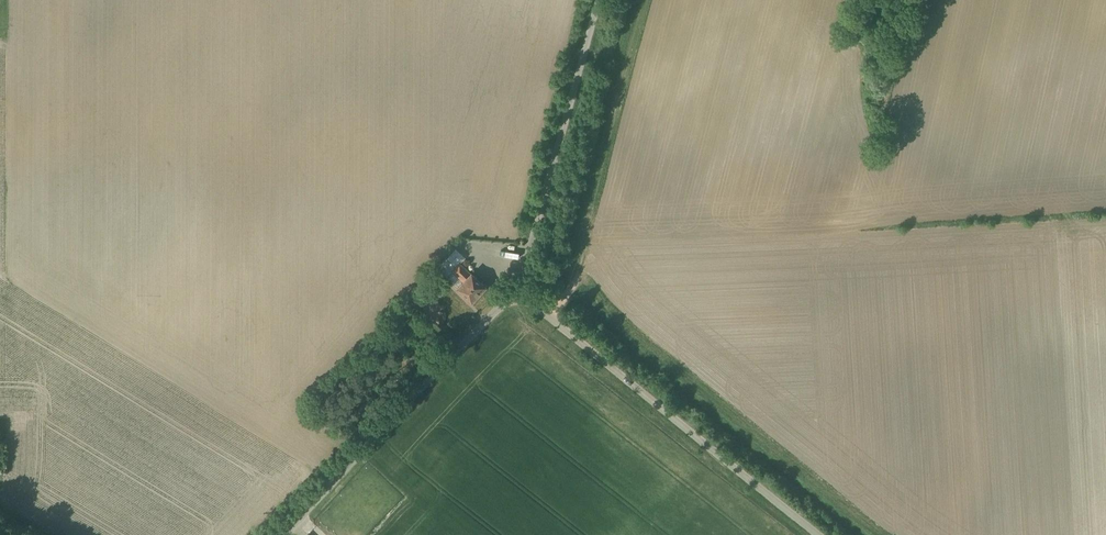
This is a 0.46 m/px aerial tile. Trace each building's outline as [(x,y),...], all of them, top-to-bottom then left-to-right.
[(457,267),(447,258),(438,268),(448,277),(457,267)] [(465,281),(472,274),(461,263),(460,264),(463,266),(456,273),(465,281)] [(472,274),(465,281),(458,287),(473,301),(486,286),(472,273),(472,274)] [(344,509),(339,514),(347,522),(352,517),(344,509)]
